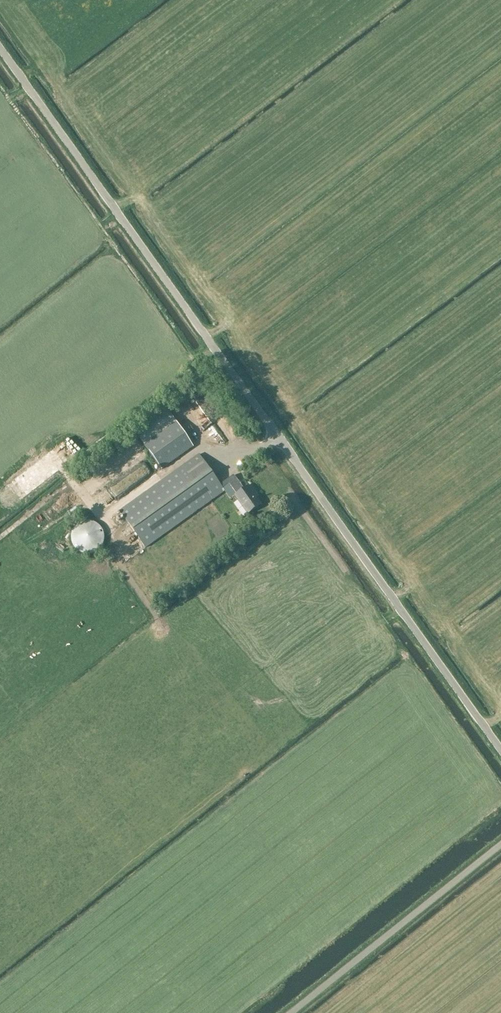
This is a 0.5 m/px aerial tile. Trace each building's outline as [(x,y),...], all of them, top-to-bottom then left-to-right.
[(204,392),(198,396),(205,410),(212,406),(204,392)] [(199,415),(198,410),(193,411),(191,403),(185,404),(189,418),(199,415)] [(192,422),(205,446),(212,443),(214,447),(225,441),(219,430),(215,432),(206,415),(192,422)] [(176,423),(144,445),(161,469),(193,447),(176,423)] [(119,511),(145,547),(223,491),(222,489),(228,484),(236,495),(234,497),(247,514),(260,505),(253,495),(254,494),(248,486),(243,490),(233,476),(219,486),(198,455),(119,511)] [(140,464),(97,492),(105,503),(141,479),(147,474),(140,464)] [(86,482),(90,491),(99,487),(96,478),(86,482)] [(103,539),(103,538),(103,537),(103,535),(103,534),(102,532),(102,531),(101,530),(100,529),(100,527),(99,526),(97,525),(96,525),(95,524),(94,523),(93,523),(91,522),(90,522),(88,522),(87,522),(85,522),(84,522),(83,522),(81,523),(80,523),(79,524),(77,525),(76,525),(75,526),(74,527),(73,529),(73,530),(72,531),(71,532),(71,534),(71,535),(70,537),(70,538),(70,539),(71,541),(71,542),(71,544),(72,545),(73,546),(73,547),(74,549),(75,550),(76,551),(77,552),(79,552),(80,553),(81,554),(83,554),(84,554),(85,554),(87,555),(88,554),(90,554),(91,554),(93,554),(94,553),(95,552),(96,552),(97,551),(99,550),(100,549),(100,547),(101,546),(102,545),(102,544),(103,542),(103,541),(103,539)]
